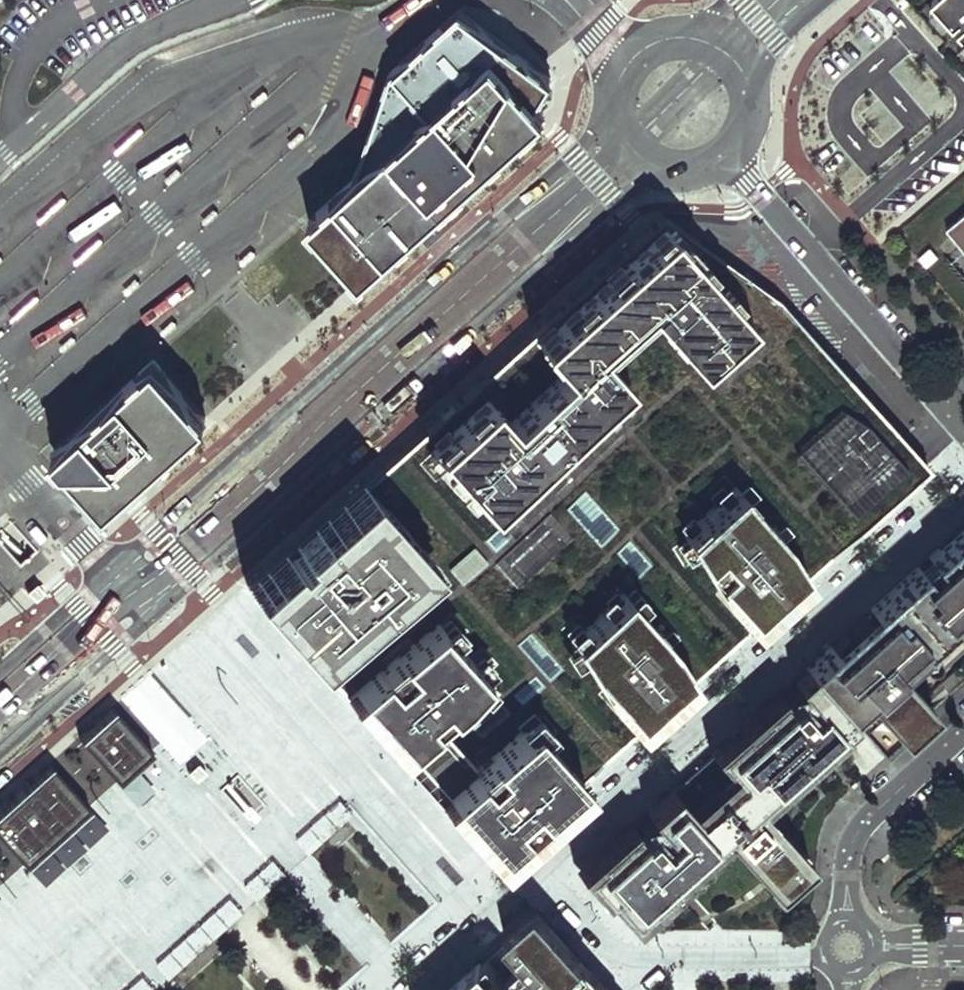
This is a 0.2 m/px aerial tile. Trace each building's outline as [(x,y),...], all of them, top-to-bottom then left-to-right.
[(923,11),(958,50),(963,56),(963,0),(936,0),(923,11)] [(551,78),(459,9),(391,71),(355,178),(308,219),(361,277),(513,139),(551,78)] [(958,50),(952,56),(963,70),(963,56),(958,50)] [(963,247),(963,213),(947,227),(963,247)] [(658,214),(245,588),(421,782),(489,858),(923,462),(849,381),(823,391),(797,323),(772,296),(658,214)] [(105,500),(204,410),(156,358),(57,449),(105,500)] [(867,606),(882,622),(919,663),(963,623),(963,518),(925,554),(932,562),(921,571),(915,563),(867,606)] [(925,554),(915,563),(921,571),(932,562),(925,554)] [(855,646),(864,655),(875,645),(907,679),(921,666),(924,669),(926,670),(928,672),(930,673),(933,673),(938,670),(940,667),(940,663),(939,661),(938,658),(934,654),(963,627),(963,623),(919,663),(882,622),(855,646)] [(816,655),(804,666),(827,691),(840,679),(858,685),(857,686),(856,687),(856,689),(856,690),(857,692),(860,694),(875,710),(878,708),(902,735),(932,708),(907,679),(875,645),(864,655),(855,646),(842,631),(829,644),(827,643),(815,654),(816,655)] [(603,892),(625,916),(664,880),(727,823),(741,839),(761,821),(746,805),(837,723),(847,713),(827,691),(804,666),(803,665),(790,677),(792,679),(788,684),(785,681),(773,693),(776,696),(757,712),(755,709),(692,766),(694,769),(677,784),(675,782),(644,810),(646,812),(642,817),(640,814),(630,823),(627,825),(629,828),(611,844),(609,842),(581,868),(603,892)] [(847,713),(883,753),(902,735),(878,708),(875,710),(860,694),(857,692),(856,690),(856,689),(856,687),(857,686),(858,685),(840,679),(827,691),(847,713)] [(773,693),(755,709),(757,712),(776,696),(773,693)] [(152,750),(112,706),(94,722),(79,737),(118,781),(152,750)] [(757,803),(841,727),(837,723),(746,805),(761,821),(741,839),(727,823),(664,880),(625,916),(631,922),(670,887),(667,884),(722,834),(775,891),(809,860),(757,803)] [(0,807),(0,836),(25,864),(89,807),(49,763),(18,791),(0,807)] [(694,769),(692,766),(675,782),(677,784),(694,769)] [(630,823),(627,819),(573,868),(599,896),(603,892),(581,868),(609,842),(611,844),(629,828),(627,825),(630,823)] [(583,960),(538,911),(452,989),(551,989),(583,960)] [(587,965),(583,960),(551,989),(560,989),(587,965)] [(560,989),(610,989),(587,965),(560,989)]
